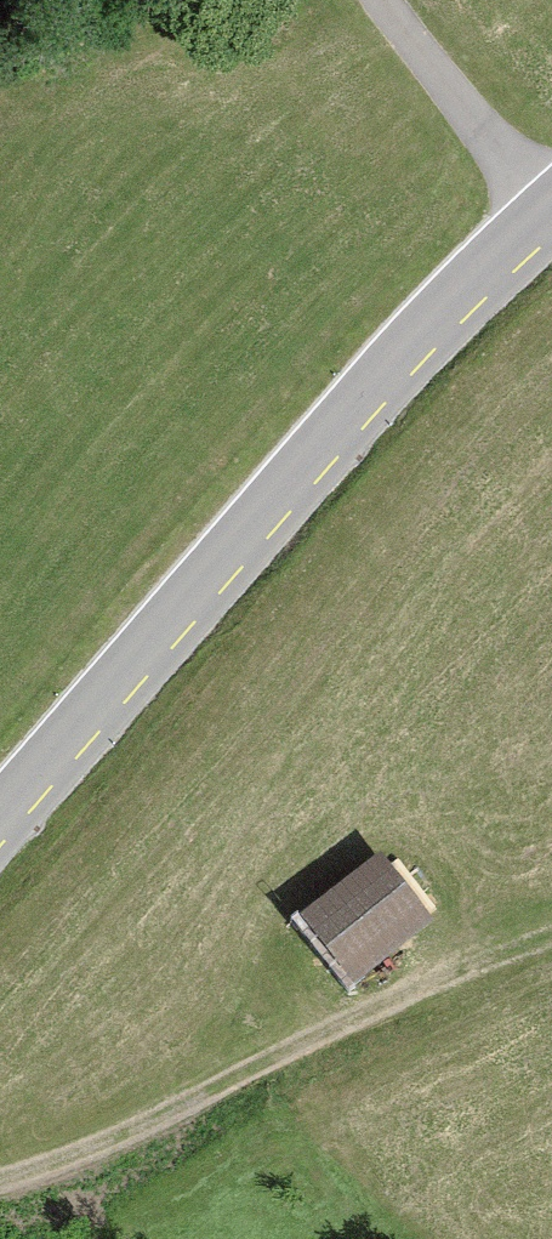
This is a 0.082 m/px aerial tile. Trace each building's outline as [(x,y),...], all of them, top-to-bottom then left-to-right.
[(379,856),(302,913),(353,983),(431,926),(379,856)]
